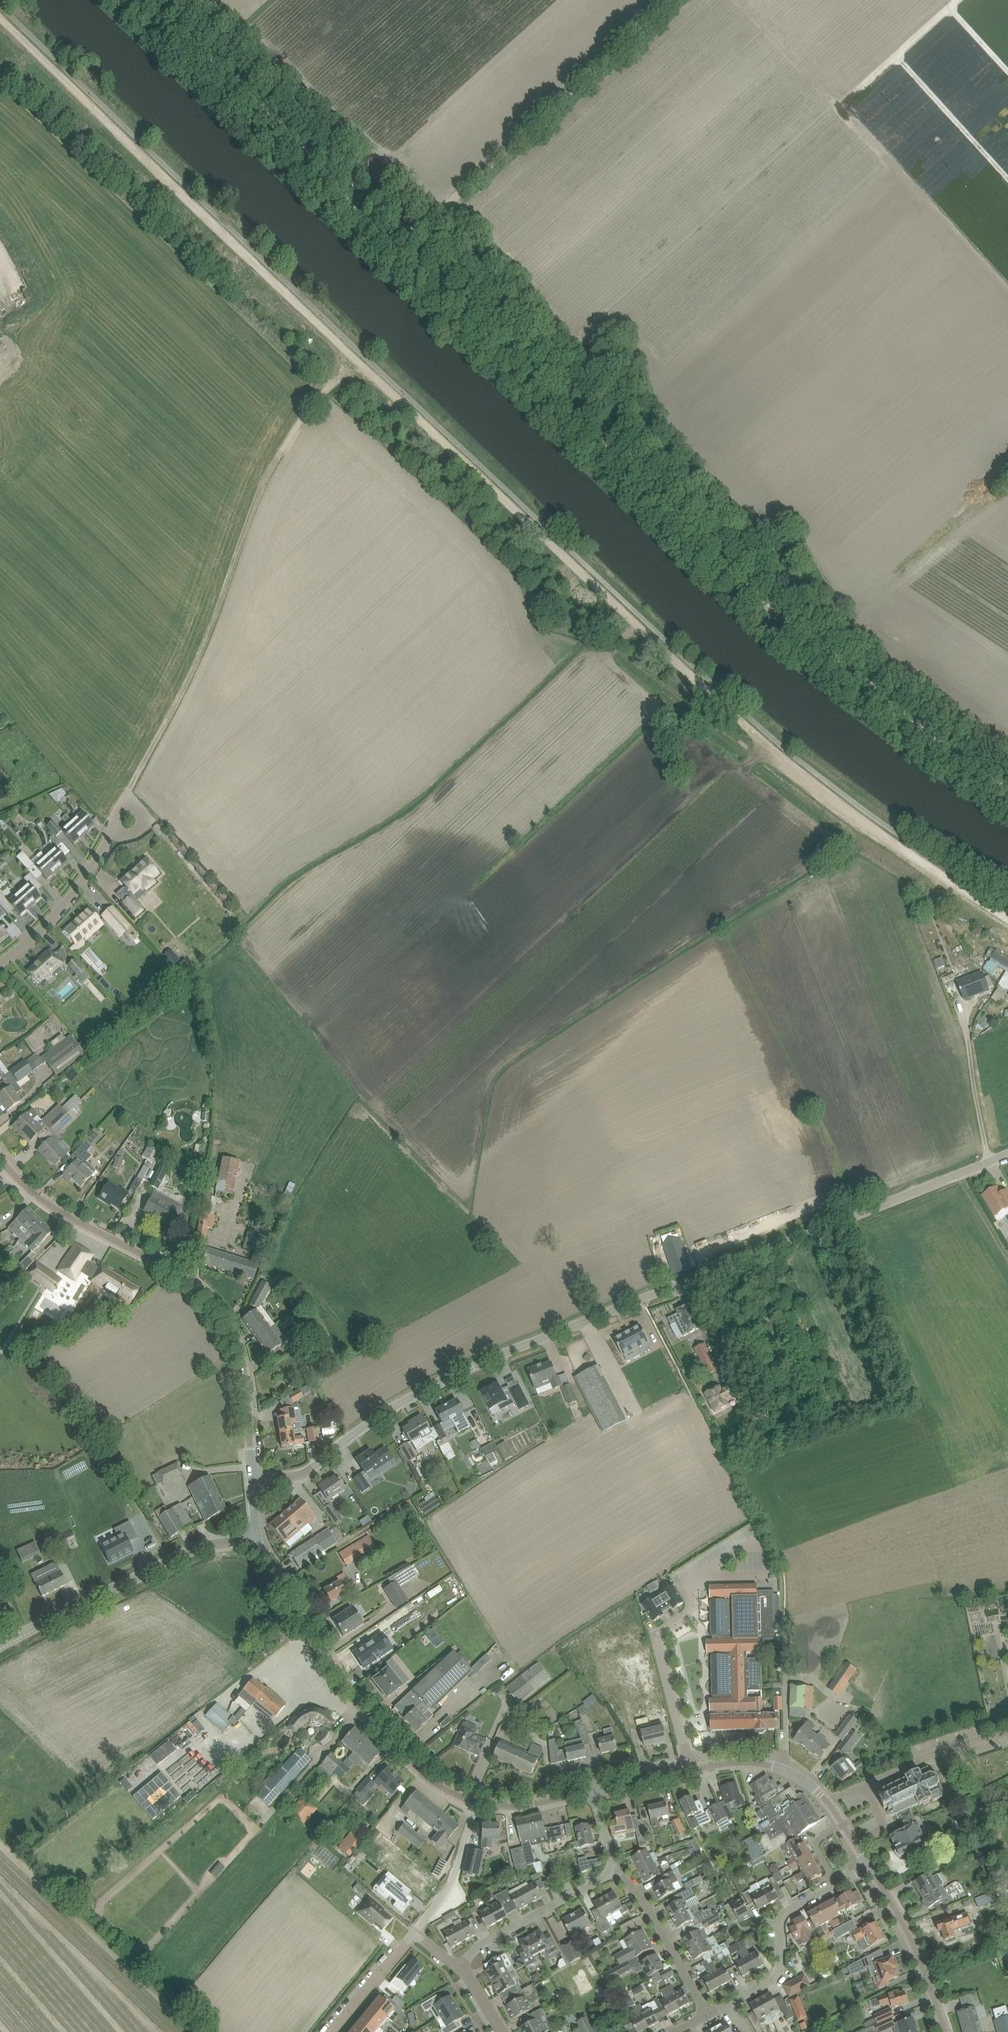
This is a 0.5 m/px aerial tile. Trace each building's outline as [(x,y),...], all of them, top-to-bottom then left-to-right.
[(54,792),(49,795),(57,803),(61,800),(54,792)] [(82,812),(71,821),(81,832),(84,835),(94,826),(82,812)] [(67,825),(61,830),(73,844),(84,835),(81,832),(71,821),(66,815),(62,818),(67,825)] [(54,834),(56,836),(60,833),(58,830),(59,829),(53,821),(47,826),(54,834)] [(54,834),(49,838),(57,847),(62,843),(56,836),(54,834)] [(55,847),(45,857),(57,871),(68,861),(55,847)] [(22,853),(17,858),(27,870),(33,865),(22,853)] [(42,875),(47,880),(57,871),(45,857),(41,853),(37,857),(40,861),(34,866),(42,875)] [(157,873),(146,860),(122,881),(127,887),(124,890),(129,896),(132,894),(133,896),(140,890),(142,892),(156,881),(152,877),(157,873)] [(43,887),(36,880),(30,873),(24,879),(28,883),(18,892),(30,906),(41,897),(37,892),(43,887)] [(30,906),(18,892),(8,901),(0,893),(0,906),(8,915),(15,910),(20,916),(30,906)] [(140,909),(131,898),(125,903),(134,914),(140,909)] [(921,902),(915,904),(917,910),(925,907),(923,902),(921,902)] [(113,905),(101,916),(120,938),(132,927),(113,905)] [(89,908),(64,931),(76,945),(84,937),(83,936),(95,925),(96,927),(101,922),(95,916),(97,914),(93,910),(91,911),(89,908)] [(985,932),(977,928),(977,929),(974,933),(982,937),(984,934),(985,932)] [(50,949),(39,958),(40,960),(27,971),(37,983),(44,977),(42,975),(48,971),(50,973),(51,972),(52,973),(62,963),(54,954),(57,953),(56,952),(54,954),(50,949)] [(163,956),(174,967),(180,961),(170,950),(163,956)] [(991,961),(985,971),(993,976),(999,967),(1007,972),(999,985),(1000,986),(999,986),(1004,989),(1004,988),(1007,982),(1007,960),(996,953),(991,961)] [(943,958),(934,961),(937,969),(946,966),(943,958)] [(69,965),(78,975),(84,970),(75,960),(69,965)] [(953,972),(956,978),(959,987),(969,983),(974,995),(994,987),(989,975),(984,976),(983,973),(975,977),(970,965),(953,972)] [(98,983),(106,993),(111,989),(102,979),(98,983)] [(977,1023),(984,1030),(991,1023),(984,1016),(977,1023)] [(65,1039),(42,1056),(46,1062),(56,1075),(85,1054),(71,1035),(65,1039)] [(34,1054),(10,1071),(14,1077),(38,1059),(34,1054)] [(42,1056),(38,1059),(14,1077),(18,1082),(46,1062),(42,1056)] [(9,1073),(4,1066),(0,1060),(0,1079),(9,1073)] [(7,1090),(0,1095),(0,1098),(3,1102),(2,1104),(7,1111),(13,1107),(20,1101),(15,1095),(22,1090),(16,1083),(7,1090)] [(32,1108),(20,1120),(13,1127),(19,1133),(21,1132),(30,1141),(43,1129),(46,1126),(50,1131),(72,1109),(80,1102),(75,1096),(63,1109),(59,1105),(41,1121),(40,1120),(37,1123),(36,1124),(32,1121),(37,1115),(38,1113),(32,1108)] [(72,1109),(50,1131),(55,1136),(72,1119),(72,1118),(77,1114),(72,1109)] [(82,1167),(92,1155),(87,1151),(101,1136),(96,1131),(73,1154),(79,1159),(66,1173),(81,1186),(91,1175),(82,1167)] [(46,1144),(39,1150),(44,1156),(46,1155),(55,1165),(62,1158),(66,1155),(70,1151),(69,1149),(65,1153),(51,1139),(46,1144)] [(150,1146),(142,1156),(150,1163),(159,1153),(150,1146)] [(114,1163),(120,1164),(122,1157),(116,1156),(114,1163)] [(223,1157),(215,1191),(233,1194),(240,1161),(223,1157)] [(157,1171),(149,1186),(157,1190),(165,1175),(168,1169),(160,1165),(157,1171)] [(139,1173),(129,1191),(134,1194),(144,1176),(139,1173)] [(108,1183),(104,1190),(98,1198),(106,1203),(107,1201),(118,1209),(128,1193),(122,1189),(121,1191),(108,1183)] [(1007,1214),(1007,1191),(1002,1195),(996,1186),(982,1194),(998,1221),(1007,1214)] [(183,1206),(155,1191),(145,1211),(165,1222),(168,1216),(176,1220),(183,1206)] [(204,1192),(198,1229),(196,1239),(205,1240),(207,1227),(212,1228),(213,1220),(214,1220),(214,1219),(213,1219),(217,1197),(212,1196),(213,1194),(204,1192)] [(28,1207),(8,1228),(20,1240),(28,1232),(40,1219),(28,1207)] [(28,1232),(20,1239),(27,1246),(26,1246),(32,1252),(41,1243),(52,1231),(40,1219),(28,1232)] [(254,1252),(250,1262),(207,1249),(202,1264),(254,1280),(258,1264),(261,1265),(271,1238),(248,1231),(242,1248),(254,1252)] [(663,1243),(671,1266),(675,1275),(691,1270),(680,1237),(663,1243)] [(75,1282),(79,1276),(82,1272),(92,1279),(99,1268),(88,1262),(93,1255),(76,1244),(59,1271),(75,1282)] [(28,1256),(17,1267),(16,1266),(7,1275),(16,1283),(24,1275),(23,1273),(34,1262),(28,1256)] [(53,1292),(55,1289),(56,1289),(57,1288),(56,1287),(61,1280),(36,1262),(27,1274),(53,1292)] [(99,1268),(92,1279),(91,1281),(129,1304),(139,1288),(108,1269),(109,1268),(101,1264),(99,1268)] [(262,1281),(249,1304),(259,1309),(272,1285),(262,1281)] [(679,1314),(673,1317),(668,1319),(671,1325),(676,1322),(683,1337),(701,1328),(689,1305),(677,1311),(679,1314)] [(255,1310),(250,1313),(242,1319),(256,1339),(275,1325),(262,1307),(256,1311),(255,1310)] [(275,1325),(256,1339),(268,1354),(287,1341),(275,1325)] [(641,1326),(614,1340),(622,1355),(637,1348),(641,1356),(652,1350),(648,1342),(649,1341),(641,1326)] [(311,1342),(321,1353),(330,1344),(320,1333),(311,1342)] [(302,1340),(298,1335),(292,1340),(295,1345),(302,1340)] [(718,1372),(705,1344),(694,1349),(707,1377),(718,1372)] [(538,1366),(528,1370),(536,1389),(551,1383),(554,1389),(563,1386),(559,1377),(557,1377),(551,1363),(538,1368),(538,1366)] [(575,1378),(603,1432),(627,1420),(599,1366),(575,1378)] [(530,1404),(519,1385),(510,1390),(504,1393),(498,1382),(481,1392),(490,1409),(493,1415),(502,1410),(516,1402),(520,1410),(530,1404)] [(737,1396),(731,1384),(721,1390),(720,1387),(706,1394),(707,1396),(707,1398),(708,1401),(710,1401),(713,1408),(720,1405),(722,1409),(729,1405),(727,1401),(737,1396)] [(577,1401),(571,1385),(563,1389),(569,1404),(577,1401)] [(299,1390),(289,1396),(293,1403),(303,1397),(299,1390)] [(470,1426),(462,1412),(463,1412),(456,1400),(436,1411),(442,1423),(451,1419),(458,1432),(470,1426)] [(277,1419),(279,1433),(292,1431),(301,1430),(300,1422),(296,1423),(294,1409),(280,1410),(281,1418),(277,1419)] [(403,1430),(410,1442),(411,1441),(416,1451),(417,1450),(426,1444),(422,1438),(431,1433),(421,1416),(412,1421),(414,1423),(409,1426),(407,1425),(404,1427),(404,1429),(403,1430)] [(440,1424),(434,1427),(441,1440),(444,1438),(447,1437),(440,1424)] [(307,1429),(308,1432),(309,1442),(319,1441),(317,1427),(307,1429)] [(292,1431),(279,1433),(281,1447),(294,1445),(294,1444),(304,1443),(303,1436),(293,1438),(292,1431)] [(442,1451),(449,1447),(444,1438),(441,1440),(437,1442),(442,1451)] [(498,1446),(505,1460),(513,1456),(505,1442),(498,1446)] [(407,1443),(400,1448),(402,1450),(408,1462),(416,1457),(407,1443)] [(365,1454),(356,1460),(362,1468),(365,1473),(373,1467),(378,1474),(387,1467),(389,1470),(396,1465),(393,1459),(392,1459),(385,1448),(374,1456),(371,1452),(366,1455),(365,1454)] [(408,1462),(402,1450),(398,1452),(405,1464),(408,1462)] [(497,1450),(486,1455),(491,1465),(502,1459),(497,1450)] [(182,1474),(177,1463),(168,1468),(173,1478),(182,1474)] [(362,1474),(354,1479),(363,1491),(370,1486),(362,1474)] [(210,1476),(201,1480),(189,1486),(197,1504),(203,1501),(207,1508),(201,1512),(205,1521),(226,1510),(210,1476)] [(318,1487),(323,1495),(328,1501),(338,1494),(343,1501),(353,1493),(347,1485),(344,1487),(336,1476),(325,1484),(324,1482),(318,1487)] [(441,1506),(435,1496),(427,1502),(426,1500),(418,1505),(425,1516),(441,1506)] [(300,1499),(284,1512),(299,1531),(315,1517),(300,1499)] [(180,1503),(158,1517),(170,1538),(193,1524),(180,1503)] [(331,1504),(324,1509),(335,1524),(342,1519),(331,1504)] [(299,1531),(284,1512),(270,1525),(285,1543),(299,1531)] [(118,1538),(101,1546),(109,1563),(132,1551),(128,1543),(138,1538),(130,1521),(114,1529),(118,1538)] [(67,1522),(56,1525),(57,1531),(69,1527),(67,1522)] [(26,1547),(17,1551),(22,1562),(40,1554),(35,1543),(30,1545),(30,1544),(37,1540),(31,1527),(19,1532),(26,1547)] [(328,1529),(315,1538),(324,1551),(337,1543),(328,1529)] [(368,1535),(339,1552),(342,1558),(346,1564),(375,1547),(368,1535)] [(315,1538),(298,1548),(290,1554),(299,1567),(324,1551),(315,1538)] [(35,1584),(37,1588),(42,1596),(67,1584),(60,1571),(35,1584)] [(345,1578),(332,1585),(324,1590),(330,1602),(346,1593),(342,1587),(348,1583),(345,1578)] [(447,1580),(419,1599),(425,1608),(436,1601),(436,1602),(454,1590),(447,1580)] [(384,1589),(390,1598),(402,1591),(396,1581),(384,1589)] [(711,1716),(712,1721),(712,1731),(756,1730),(756,1698),(748,1698),(748,1691),(762,1691),(761,1658),(747,1659),(747,1652),(761,1652),(761,1640),(775,1640),(775,1622),(774,1595),(774,1591),(757,1591),(757,1585),(710,1585),(710,1586),(712,1586),(712,1598),(710,1598),(712,1598),(712,1601),(710,1601),(711,1636),(712,1636),(712,1640),(707,1640),(707,1641),(708,1641),(709,1652),(707,1652),(707,1653),(713,1653),(713,1656),(711,1656),(712,1696),(713,1696),(714,1699),(710,1699),(712,1699),(713,1716),(711,1716)] [(673,1586),(658,1595),(666,1608),(671,1605),(673,1609),(684,1603),(673,1586)] [(272,1595),(266,1598),(270,1605),(276,1603),(272,1595)] [(666,1608),(658,1595),(643,1605),(653,1622),(664,1615),(661,1611),(666,1608)] [(352,1606),(332,1619),(343,1637),(363,1624),(352,1606)] [(426,1633),(437,1647),(445,1641),(433,1627),(426,1633)] [(381,1634),(353,1653),(363,1668),(391,1649),(381,1634)] [(412,1690),(412,1691),(395,1707),(405,1718),(415,1709),(423,1702),(429,1709),(470,1670),(453,1651),(412,1690)] [(486,1654),(476,1664),(481,1669),(491,1659),(486,1654)] [(387,1668),(372,1680),(386,1698),(402,1686),(393,1675),(400,1670),(391,1659),(384,1665),(387,1668)] [(847,1662),(837,1675),(848,1682),(857,1669),(847,1662)] [(517,1680),(507,1688),(519,1703),(551,1679),(539,1663),(517,1680)] [(239,1696),(235,1701),(245,1711),(250,1705),(255,1699),(256,1699),(265,1689),(253,1678),(246,1686),(244,1689),(243,1688),(237,1694),(239,1696)] [(790,1716),(800,1717),(807,1717),(807,1710),(811,1710),(813,1687),(792,1686),(790,1716)] [(500,1687),(495,1692),(496,1693),(498,1696),(504,1692),(501,1689),(500,1687)] [(265,1689),(256,1699),(263,1705),(269,1710),(276,1716),(278,1713),(285,1706),(265,1689)] [(782,1691),(774,1692),(774,1711),(782,1710),(782,1691)] [(661,1692),(633,1698),(645,1747),(667,1741),(662,1722),(648,1726),(644,1709),(658,1706),(662,1722),(669,1720),(663,1700),(661,1692)] [(587,1708),(597,1699),(594,1695),(584,1702),(584,1703),(587,1708)] [(756,1698),(756,1730),(756,1731),(759,1734),(763,1733),(766,1731),(767,1730),(778,1729),(777,1714),(761,1715),(761,1711),(763,1711),(762,1698),(756,1698)] [(427,1722),(433,1716),(428,1710),(429,1709),(423,1702),(415,1709),(405,1718),(404,1719),(416,1732),(427,1722)] [(217,1703),(206,1715),(225,1733),(232,1725),(226,1719),(230,1715),(217,1703)] [(577,1708),(580,1714),(588,1711),(587,1708),(584,1703),(577,1708)] [(290,1725),(288,1728),(296,1732),(297,1729),(299,1727),(301,1725),(303,1723),(306,1722),(308,1721),(309,1723),(310,1725),(311,1726),(313,1727),(315,1727),(316,1727),(318,1727),(320,1726),(321,1725),(322,1725),(322,1726),(323,1726),(323,1727),(324,1728),(330,1725),(329,1724),(332,1722),(333,1723),(334,1722),(333,1721),(331,1719),(330,1717),(328,1715),(326,1713),(324,1712),(321,1711),(318,1711),(315,1711),(312,1711),(308,1711),(305,1712),(302,1713),(299,1715),(296,1717),(294,1719),(291,1722),(290,1725)] [(588,1711),(580,1714),(582,1719),(588,1735),(597,1732),(588,1711)] [(244,1712),(234,1724),(242,1732),(253,1721),(244,1712)] [(992,1715),(995,1725),(1001,1724),(999,1713),(992,1715)] [(851,1714),(836,1735),(842,1740),(858,1719),(851,1714)] [(449,1716),(440,1724),(444,1728),(453,1720),(449,1716)] [(588,1735),(582,1719),(575,1722),(581,1737),(588,1735)] [(466,1722),(464,1723),(454,1746),(468,1752),(469,1750),(474,1753),(473,1753),(480,1756),(487,1739),(476,1735),(478,1729),(477,1727),(466,1722)] [(808,1722),(801,1732),(795,1740),(807,1749),(817,1737),(811,1732),(815,1727),(808,1722)] [(354,1728),(347,1735),(341,1742),(353,1752),(353,1753),(366,1739),(354,1728)] [(599,1741),(600,1744),(602,1754),(617,1750),(612,1728),(604,1730),(606,1739),(599,1741)] [(853,1729),(838,1749),(846,1754),(860,1735),(853,1729)] [(319,1739),(318,1740),(322,1745),(324,1744),(326,1743),(327,1742),(329,1740),(330,1739),(331,1737),(332,1735),(333,1733),(324,1730),(324,1731),(324,1733),(323,1734),(322,1735),(322,1736),(321,1737),(320,1739),(319,1739)] [(817,1737),(807,1749),(820,1759),(830,1746),(825,1743),(827,1740),(819,1734),(817,1737)] [(353,1753),(353,1752),(349,1757),(357,1764),(361,1759),(368,1766),(381,1752),(366,1739),(353,1753)] [(569,1761),(566,1749),(559,1751),(556,1739),(549,1741),(551,1765),(569,1761)] [(582,1739),(564,1743),(566,1749),(569,1761),(569,1762),(586,1757),(584,1746),(583,1746),(582,1739)] [(501,1741),(498,1748),(493,1757),(531,1774),(539,1758),(538,1758),(543,1749),(533,1744),(528,1754),(501,1741)] [(299,1749),(257,1795),(269,1806),(310,1760),(299,1749)] [(322,1763),(334,1773),(343,1763),(331,1753),(322,1763)] [(343,1763),(334,1773),(340,1778),(352,1764),(347,1758),(343,1763)] [(844,1759),(840,1762),(832,1768),(842,1782),(863,1766),(860,1761),(850,1768),(844,1759)] [(240,1761),(234,1773),(240,1775),(244,1767),(246,1768),(248,1765),(240,1761)] [(388,1768),(381,1775),(375,1782),(379,1786),(381,1784),(392,1794),(403,1782),(388,1768)] [(901,1816),(906,1827),(916,1822),(909,1809),(918,1804),(918,1805),(922,1803),(923,1805),(930,1802),(929,1800),(931,1799),(933,1801),(945,1795),(940,1785),(938,1786),(939,1782),(937,1777),(931,1774),(928,1768),(920,1771),(919,1771),(918,1768),(912,1770),(913,1772),(909,1774),(909,1776),(907,1777),(907,1776),(906,1777),(906,1778),(906,1779),(900,1782),(899,1781),(898,1781),(899,1782),(892,1785),(891,1784),(891,1785),(891,1786),(884,1789),(884,1788),(883,1789),(883,1790),(880,1792),(879,1794),(880,1797),(884,1798),(884,1800),(881,1802),(884,1810),(888,1808),(889,1810),(888,1813),(889,1815),(892,1816),(895,1815),(896,1816),(897,1816),(898,1818),(901,1816)] [(955,1770),(945,1774),(945,1775),(950,1786),(967,1778),(965,1774),(958,1777),(955,1770)] [(750,1786),(756,1794),(756,1795),(754,1797),(762,1810),(767,1818),(768,1820),(769,1822),(768,1822),(770,1824),(763,1828),(766,1834),(765,1834),(766,1835),(758,1840),(767,1854),(781,1846),(821,1820),(805,1795),(800,1794),(798,1796),(792,1787),(784,1792),(780,1786),(776,1789),(767,1775),(750,1786)] [(357,1790),(353,1795),(364,1805),(374,1794),(369,1790),(374,1784),(368,1779),(357,1790)] [(739,1794),(739,1793),(736,1784),(729,1786),(729,1785),(723,1786),(723,1787),(722,1788),(726,1801),(719,1803),(727,1818),(729,1822),(734,1819),(731,1811),(730,1810),(727,1804),(735,1802),(736,1807),(745,1804),(743,1798),(740,1799),(739,1794)] [(409,1799),(404,1805),(411,1810),(423,1820),(432,1828),(438,1833),(431,1841),(440,1848),(447,1840),(459,1826),(416,1791),(409,1799)] [(306,1793),(286,1815),(299,1827),(319,1805),(306,1793)] [(692,1797),(681,1802),(685,1811),(693,1830),(701,1827),(704,1825),(703,1824),(710,1821),(707,1813),(706,1814),(704,1811),(700,1802),(695,1804),(692,1797)] [(648,1807),(650,1816),(651,1819),(653,1828),(659,1827),(657,1818),(669,1815),(666,1802),(648,1807)] [(727,1818),(719,1803),(709,1808),(717,1823),(727,1818)] [(767,1818),(762,1810),(758,1812),(763,1820),(767,1818)] [(636,1831),(634,1821),(638,1820),(637,1815),(631,1816),(630,1811),(616,1814),(617,1820),(610,1822),(613,1836),(634,1831),(636,1831)] [(517,1822),(519,1831),(523,1848),(527,1865),(536,1862),(532,1845),(537,1844),(547,1842),(545,1830),(542,1816),(517,1822)] [(680,1817),(671,1821),(678,1836),(680,1839),(692,1834),(689,1829),(686,1831),(680,1817)] [(645,1838),(641,1820),(638,1820),(634,1821),(636,1831),(639,1840),(640,1848),(649,1844),(645,1838)] [(916,1822),(906,1827),(907,1829),(891,1836),(897,1848),(896,1848),(895,1852),(897,1856),(901,1858),(923,1847),(922,1847),(927,1845),(923,1837),(923,1836),(917,1824),(916,1822)] [(397,1832),(402,1835),(414,1844),(419,1848),(425,1840),(404,1823),(397,1832)] [(481,1823),(481,1833),(481,1840),(482,1849),(492,1848),(492,1844),(499,1844),(499,1839),(499,1823),(481,1823)] [(575,1827),(578,1837),(579,1842),(575,1843),(576,1848),(580,1847),(580,1848),(595,1844),(590,1824),(575,1827)] [(559,1826),(545,1830),(547,1842),(562,1838),(559,1826)] [(375,1829),(371,1834),(376,1838),(380,1833),(375,1829)] [(352,1832),(339,1848),(348,1856),(361,1840),(352,1832)] [(798,1837),(782,1846),(788,1858),(793,1855),(794,1858),(787,1862),(789,1866),(811,1854),(805,1843),(802,1844),(798,1837)] [(690,1840),(694,1848),(698,1846),(694,1838),(690,1840)] [(698,1846),(694,1848),(699,1855),(702,1853),(698,1846)] [(484,1851),(468,1848),(463,1872),(479,1876),(484,1851)] [(632,1857),(639,1870),(654,1862),(647,1849),(632,1857)] [(766,1858),(776,1874),(783,1870),(773,1854),(766,1858)] [(811,1854),(789,1866),(791,1870),(799,1866),(802,1872),(816,1865),(811,1854)] [(418,1888),(423,1893),(430,1884),(425,1880),(430,1874),(409,1856),(403,1863),(407,1866),(400,1875),(417,1889),(418,1888)] [(586,1857),(578,1859),(581,1873),(589,1870),(586,1857)] [(762,1857),(751,1863),(753,1867),(765,1861),(762,1857)] [(434,1873),(441,1876),(449,1861),(442,1858),(434,1873)] [(939,1860),(928,1867),(931,1872),(942,1866),(939,1860)] [(222,1861),(213,1871),(219,1876),(228,1866),(222,1861)] [(654,1862),(639,1870),(646,1882),(660,1874),(654,1862)] [(802,1872),(790,1879),(792,1882),(797,1879),(797,1880),(798,1880),(798,1881),(805,1878),(811,1888),(821,1883),(818,1878),(822,1875),(816,1865),(802,1872)] [(659,1900),(668,1895),(676,1891),(672,1885),(675,1883),(674,1883),(678,1881),(673,1871),(662,1877),(665,1882),(653,1888),(659,1900)] [(388,1881),(378,1892),(386,1899),(389,1896),(396,1902),(393,1905),(402,1913),(409,1904),(412,1900),(407,1896),(411,1891),(388,1872),(384,1877),(388,1881)] [(725,1876),(729,1882),(735,1879),(731,1873),(725,1876)] [(929,1873),(915,1882),(925,1900),(943,1889),(941,1885),(944,1884),(938,1874),(932,1877),(929,1873)] [(543,1882),(546,1889),(564,1881),(562,1877),(560,1878),(558,1875),(543,1882)] [(701,1875),(684,1884),(687,1889),(703,1880),(701,1875)] [(771,1883),(761,1889),(760,1889),(769,1904),(779,1899),(775,1891),(781,1889),(776,1880),(774,1877),(769,1880),(771,1883)] [(527,1882),(521,1885),(530,1903),(543,1896),(535,1882),(529,1885),(527,1882)] [(743,1894),(744,1897),(749,1906),(754,1903),(758,1910),(769,1904),(760,1889),(761,1889),(757,1883),(750,1886),(752,1889),(743,1894)] [(521,1885),(509,1891),(510,1893),(511,1895),(510,1896),(513,1901),(515,1904),(518,1910),(530,1903),(521,1885)] [(667,1908),(672,1918),(689,1909),(685,1903),(696,1897),(691,1888),(679,1895),(682,1900),(667,1908)] [(508,1889),(502,1893),(504,1897),(509,1907),(515,1904),(513,1901),(510,1896),(511,1895),(510,1893),(509,1891),(508,1889)] [(925,1900),(924,1901),(929,1908),(943,1899),(948,1896),(943,1889),(925,1900)] [(840,1899),(836,1901),(843,1913),(846,1911),(847,1912),(848,1911),(850,1910),(856,1907),(858,1905),(857,1902),(862,1899),(857,1891),(852,1894),(851,1892),(849,1894),(841,1898),(840,1899)] [(614,1892),(604,1898),(613,1914),(620,1911),(622,1915),(628,1911),(625,1905),(622,1907),(614,1892)] [(975,1899),(979,1908),(995,1902),(991,1892),(975,1899)] [(502,1893),(495,1896),(498,1902),(499,1901),(503,1908),(504,1910),(509,1907),(504,1897),(502,1893)] [(369,1898),(358,1912),(368,1921),(372,1924),(373,1923),(382,1931),(392,1918),(379,1908),(380,1907),(369,1898)] [(596,1921),(601,1930),(603,1933),(612,1929),(606,1918),(613,1914),(604,1898),(594,1903),(602,1918),(596,1921)] [(835,1899),(826,1904),(834,1919),(843,1914),(843,1913),(836,1901),(835,1899)] [(735,1901),(724,1906),(728,1914),(734,1911),(740,1923),(752,1916),(742,1900),(736,1903),(735,1901)] [(499,1901),(489,1907),(497,1923),(508,1917),(499,1901)] [(826,1904),(817,1909),(825,1924),(834,1919),(826,1904)] [(689,1909),(672,1918),(678,1928),(693,1920),(696,1926),(702,1922),(714,1916),(710,1909),(704,1912),(703,1910),(700,1912),(696,1905),(689,1909)] [(478,1913),(482,1919),(487,1928),(497,1923),(489,1907),(478,1913)] [(572,1938),(579,1934),(578,1932),(592,1925),(583,1909),(562,1920),(572,1938)] [(817,1909),(808,1914),(813,1923),(816,1929),(825,1924),(817,1909)] [(967,1913),(946,1920),(937,1923),(939,1931),(942,1930),(945,1941),(955,1937),(953,1930),(971,1924),(967,1913)] [(714,1916),(702,1922),(705,1927),(706,1928),(721,1920),(717,1914),(714,1916)] [(796,1941),(797,1940),(800,1945),(804,1943),(804,1944),(816,1938),(804,1916),(793,1922),(795,1925),(789,1929),(796,1941)] [(468,1919),(456,1926),(464,1941),(476,1934),(468,1919)] [(632,1920),(624,1925),(620,1927),(624,1934),(636,1927),(632,1920)] [(853,1920),(834,1931),(838,1938),(851,1931),(852,1933),(856,1931),(855,1929),(857,1928),(853,1920)] [(885,1939),(877,1923),(868,1927),(863,1930),(862,1928),(852,1933),(857,1941),(858,1940),(863,1951),(885,1939)] [(443,1933),(446,1939),(451,1948),(464,1941),(456,1926),(443,1933)] [(684,1939),(690,1949),(705,1941),(703,1936),(707,1933),(704,1928),(684,1939)] [(541,1930),(530,1935),(540,1953),(546,1950),(549,1955),(558,1950),(550,1934),(549,1934),(551,1937),(546,1940),(541,1930)] [(620,1966),(627,1962),(642,1954),(651,1949),(648,1943),(650,1942),(643,1930),(634,1934),(625,1939),(630,1948),(615,1956),(620,1966)] [(523,1948),(518,1950),(518,1951),(522,1958),(526,1965),(527,1967),(536,1962),(533,1956),(540,1953),(530,1935),(519,1941),(523,1948)] [(705,1941),(690,1949),(695,1959),(714,1949),(719,1946),(714,1936),(705,1941)] [(560,1946),(570,1964),(583,1957),(573,1939),(560,1946)] [(744,1939),(738,1942),(741,1948),(747,1945),(744,1939)] [(738,1942),(728,1948),(731,1954),(741,1948),(738,1942)] [(724,1943),(719,1946),(714,1949),(717,1954),(727,1948),(724,1943)] [(795,1945),(789,1948),(792,1953),(797,1950),(795,1945)] [(746,1947),(742,1949),(754,1971),(764,1965),(757,1952),(750,1955),(746,1947)] [(486,1972),(492,1983),(515,1971),(513,1966),(506,1969),(503,1963),(504,1963),(501,1957),(517,1949),(516,1948),(501,1956),(489,1963),(492,1969),(486,1972)] [(742,1949),(738,1951),(742,1960),(736,1964),(743,1977),(754,1971),(742,1949)] [(657,1955),(648,1960),(634,1968),(637,1974),(644,1970),(648,1977),(664,1968),(657,1955)] [(867,1957),(849,1966),(852,1973),(869,1966),(873,1976),(876,1975),(880,1986),(889,1983),(888,1980),(898,1977),(895,1968),(896,1967),(896,1966),(897,1964),(895,1959),(893,1959),(893,1957),(878,1962),(877,1961),(869,1963),(867,1957)] [(526,1965),(522,1958),(519,1959),(518,1959),(517,1960),(516,1962),(516,1963),(516,1964),(518,1968),(526,1965)] [(423,1968),(412,1959),(391,1984),(402,1993),(407,1986),(405,1985),(414,1974),(416,1976),(423,1968)] [(627,1962),(620,1966),(604,1975),(608,1983),(631,1970),(627,1962)] [(713,1962),(709,1964),(721,1986),(732,1980),(725,1967),(718,1971),(713,1962)] [(721,1986),(709,1964),(705,1967),(710,1975),(703,1979),(710,1992),(721,1986)] [(671,1968),(662,1973),(660,1974),(664,1981),(675,1975),(671,1968)] [(822,1979),(832,1974),(830,1968),(819,1974),(822,1979)] [(515,1971),(492,1983),(498,1995),(509,1989),(513,1995),(516,1993),(520,1991),(516,1985),(515,1985),(512,1980),(518,1976),(515,1971)] [(790,1997),(810,1986),(804,1975),(784,1986),(790,1997)] [(533,1984),(520,1991),(516,1993),(520,1999),(506,2007),(513,2020),(532,2010),(529,2003),(540,1997),(533,1984)] [(671,1985),(667,1987),(679,2009),(690,2003),(686,1995),(690,1993),(687,1988),(676,1994),(671,1985)] [(626,1987),(612,1994),(615,1999),(622,1994),(628,1991),(626,1987)] [(667,1987),(661,1991),(666,1999),(661,2002),(668,2015),(679,2009),(667,1987)] [(889,1995),(870,2001),(871,2005),(874,2007),(881,2005),(881,2006),(891,2003),(893,2007),(908,2003),(905,1992),(900,1993),(899,1990),(888,1994),(889,1995)] [(628,1991),(622,1994),(629,2007),(635,2004),(628,1991)] [(771,1993),(761,1999),(769,2015),(774,2012),(776,2016),(781,2013),(771,1993)] [(437,2020),(441,2017),(458,2006),(451,1996),(443,2001),(439,1995),(421,2005),(426,2012),(431,2009),(437,2020)] [(379,1996),(372,2005),(387,2018),(394,2009),(397,2012),(401,2008),(399,2006),(392,2000),(387,1996),(384,2000),(382,1999),(379,1996)] [(396,1996),(392,2000),(399,2006),(403,2002),(396,1996)] [(805,2010),(799,1996),(790,2000),(796,2014),(805,2010)] [(656,2003),(655,2003),(659,2009),(660,2010),(663,2009),(657,1998),(654,1999),(656,2003)] [(769,2015),(761,1999),(750,2005),(759,2020),(769,2015)] [(641,2004),(637,2006),(649,2028),(659,2022),(654,2012),(659,2009),(655,2003),(654,2001),(649,2004),(649,2003),(642,2007),(641,2004)] [(544,2007),(547,2013),(557,2008),(554,2002),(544,2007)] [(372,2005),(364,2014),(379,2027),(387,2018),(372,2005)] [(441,2017),(447,2027),(441,2030),(442,2031),(454,2031),(463,2027),(459,2020),(464,2017),(458,2006),(441,2017)] [(629,2018),(622,2022),(627,2031),(634,2028),(637,2031),(642,2031),(649,2028),(637,2006),(633,2008),(637,2017),(631,2021),(629,2018)] [(787,2006),(781,2009),(787,2020),(793,2017),(787,2006)] [(963,2031),(982,2031),(975,2007),(958,2011),(963,2031)] [(876,2024),(876,2025),(891,2018),(894,2017),(890,2008),(874,2015),(878,2023),(876,2024)] [(542,2031),(547,2029),(548,2027),(546,2023),(545,2024),(538,2011),(530,2015),(534,2021),(520,2029),(522,2031),(542,2031)] [(412,2012),(407,2014),(410,2024),(416,2022),(412,2012)] [(357,2023),(368,2031),(375,2031),(379,2027),(364,2014),(357,2023)] [(994,2020),(997,2031),(1007,2028),(1007,2016),(994,2020)] [(577,2022),(583,2031),(595,2031),(587,2017),(577,2022)] [(864,2022),(866,2028),(876,2023),(874,2018),(864,2022)] [(876,2025),(879,2031),(881,2031),(895,2026),(891,2018),(876,2025)] [(894,2029),(895,2031),(913,2031),(917,2031),(913,2018),(903,2021),(899,2022),(901,2027),(894,2029)] [(809,2028),(806,2021),(800,2024),(803,2030),(809,2028)] [(716,2028),(719,2031),(732,2031),(727,2022),(716,2028)] [(350,2031),(368,2031),(357,2023),(350,2031)] [(753,2026),(756,2031),(763,2031),(758,2023),(753,2026)]
